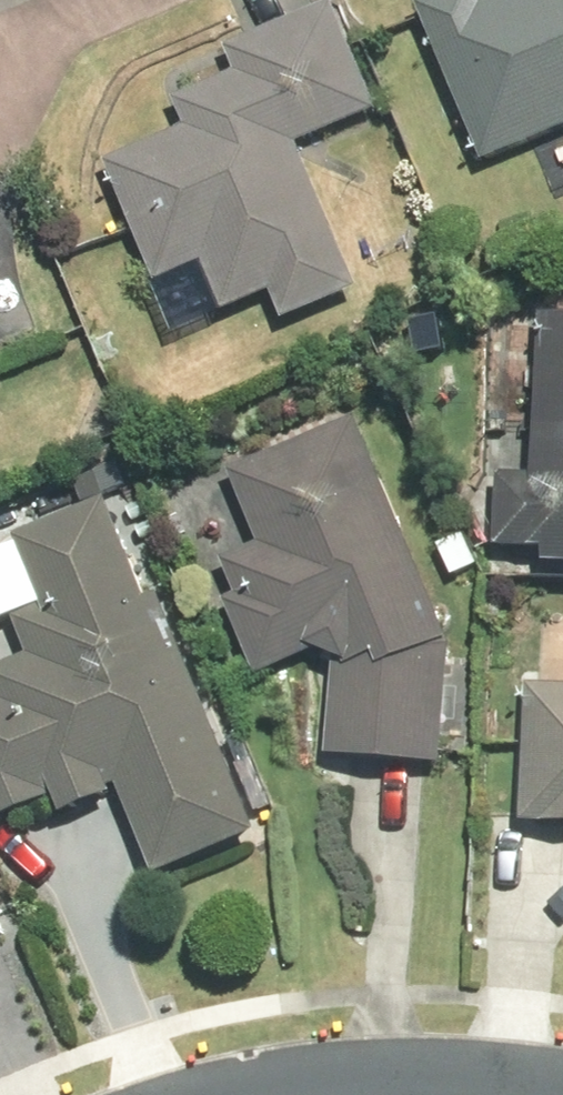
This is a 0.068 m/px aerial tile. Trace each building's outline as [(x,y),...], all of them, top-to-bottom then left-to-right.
[(491,177),(562,146),(562,0),(516,0),(517,0),(489,12),(483,0),(444,0),(419,11),(491,177)] [(188,135),(111,167),(166,296),(212,277),(235,329),(281,310),(293,339),(367,307),(301,154),(384,118),(336,7),(230,53),(241,78),(175,106),(188,135)] [(506,484),(502,564),(556,566),(556,580),(562,581),(562,319),(549,318),(542,486),(506,484)] [(359,422),(235,476),(267,552),(228,569),(242,602),(229,607),(268,690),(335,662),(333,769),(393,782),(449,778),(456,654),(359,422)] [(13,544),(42,611),(14,623),(31,663),(0,677),(0,701),(4,711),(0,712),(0,836),(64,809),(75,836),(129,813),(165,899),(272,853),(164,602),(154,606),(109,503),(13,544)] [(532,694),(528,840),(562,841),(562,695),(532,694)] [(10,949),(0,926),(0,954),(10,949)]
